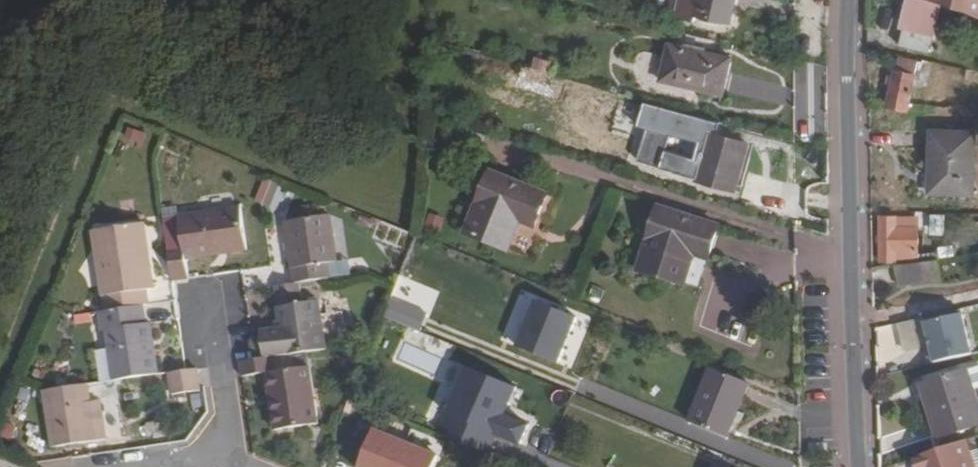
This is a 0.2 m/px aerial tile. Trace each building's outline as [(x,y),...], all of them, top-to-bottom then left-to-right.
[(691,14),(697,15),(695,21),(717,26),(718,20),(731,23),(737,0),(693,0),(691,14)] [(928,51),(932,34),(933,35),(940,5),(919,0),(910,0),(899,45),(928,51)] [(929,1),(944,4),(967,12),(977,18),(977,0),(929,0),(929,1)] [(723,96),(731,60),(669,45),(660,82),(696,91),(723,96)] [(917,61),(898,57),(889,106),(907,110),(917,61)] [(549,87),(552,77),(522,68),(519,79),(549,87)] [(976,133),(933,132),(930,192),(973,195),(976,133)] [(735,190),(748,144),(710,133),(697,179),(735,190)] [(548,197),(492,173),(467,233),(508,250),(520,221),(535,226),(548,197)] [(257,200),(272,206),(282,182),(267,176),(257,200)] [(247,249),(240,208),(163,219),(173,282),(189,280),(185,258),(247,249)] [(708,260),(719,228),(658,209),(641,267),(685,282),(693,255),(708,260)] [(949,234),(949,213),(933,213),(933,234),(949,234)] [(331,215),(287,222),(296,283),(301,283),(331,278),(329,264),(338,262),(331,215)] [(880,217),(880,262),(896,263),(896,252),(917,252),(917,229),(916,229),(916,218),(896,218),(896,217),(880,217)] [(154,288),(144,227),(99,234),(108,294),(101,295),(104,312),(143,306),(149,305),(147,289),(154,288)] [(101,295),(108,294),(99,234),(92,235),(101,295)] [(940,280),(937,260),(936,260),(896,265),(899,285),(940,280)] [(401,277),(386,316),(423,331),(439,292),(401,277)] [(305,305),(301,283),(296,283),(276,287),(283,330),(265,332),(269,359),(272,358),(287,356),(328,350),(321,301),(305,305)] [(517,348),(557,365),(577,319),(536,302),(517,348)] [(151,324),(146,325),(143,306),(104,312),(99,312),(102,332),(108,331),(114,381),(159,375),(151,324)] [(932,364),(970,356),(961,316),(926,324),(932,347),(928,348),(932,364)] [(432,372),(439,357),(404,342),(398,356),(432,372)] [(256,360),(241,362),(244,378),(268,374),(277,431),(318,425),(310,369),(280,372),(277,358),(272,358),(269,359),(256,360)] [(468,368),(440,435),(489,455),(497,435),(521,445),(529,426),(505,416),(516,388),(468,368)] [(922,386),(938,439),(977,427),(977,368),(967,372),(922,386)] [(197,369),(187,371),(168,373),(172,395),(200,391),(197,369)] [(749,385),(712,369),(690,423),(727,439),(749,385)] [(92,411),(89,385),(44,392),(53,448),(107,441),(102,409),(92,411)] [(966,441),(913,460),(915,466),(975,466),(966,441)]
